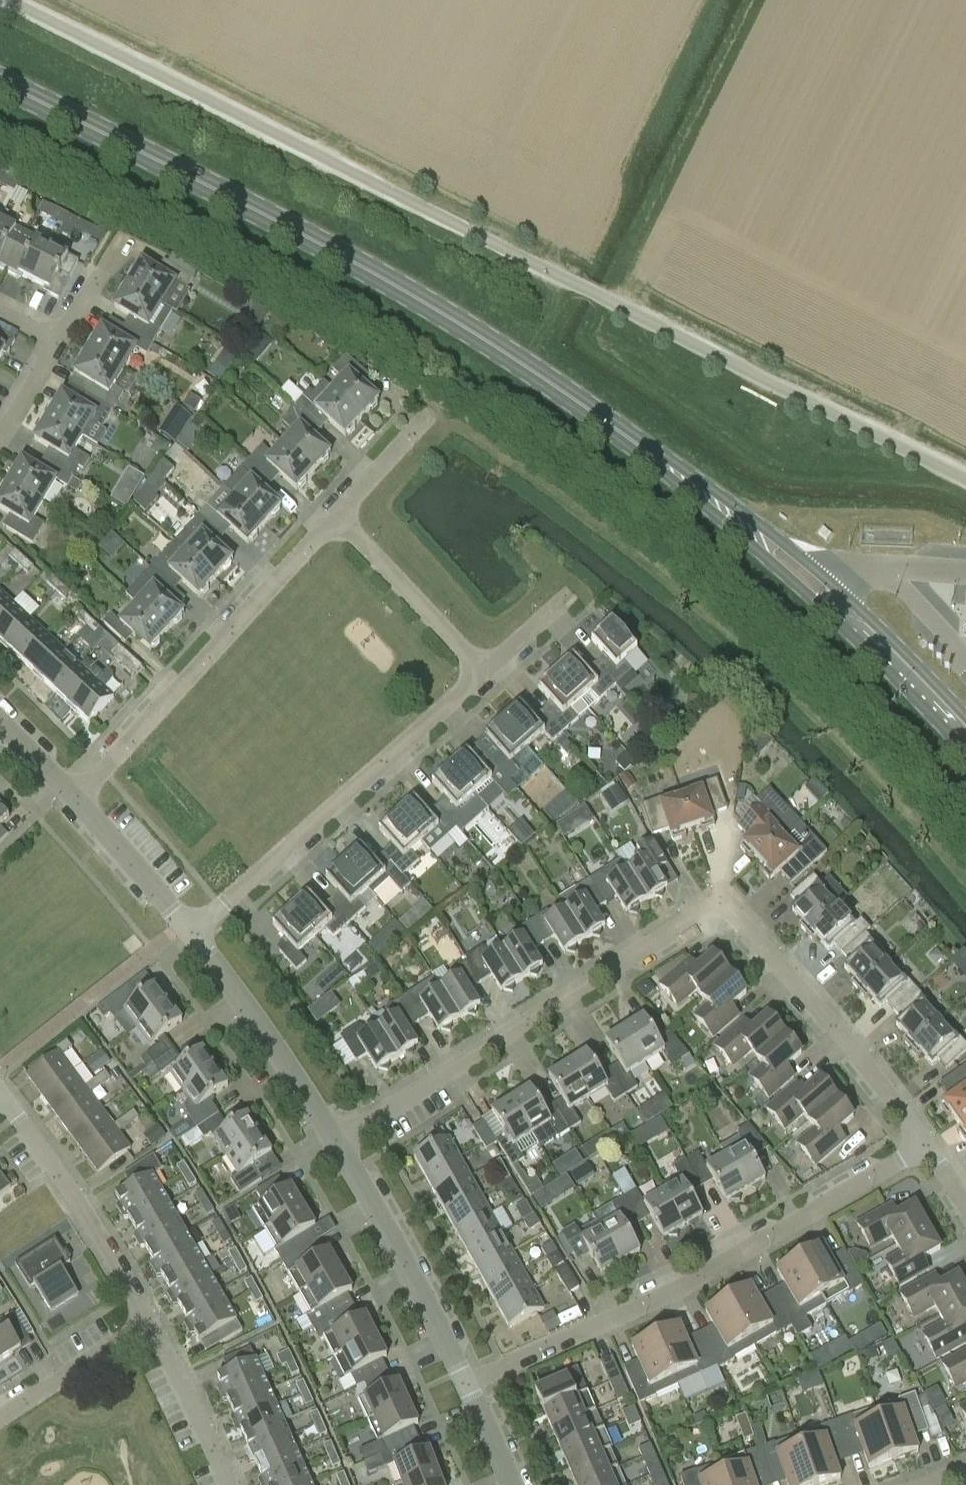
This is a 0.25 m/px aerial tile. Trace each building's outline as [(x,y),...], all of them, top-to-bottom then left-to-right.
[(7,188),(11,178),(0,173),(0,184),(7,188)] [(69,215),(57,209),(52,219),(64,225),(69,215)] [(88,224),(69,215),(64,225),(83,235),(88,224)] [(26,234),(0,221),(0,270),(7,273),(26,234)] [(34,283),(52,248),(26,234),(7,273),(17,278),(19,275),(34,283)] [(52,248),(34,283),(49,290),(48,294),(59,300),(79,261),(52,248)] [(175,283),(186,289),(193,278),(167,263),(161,273),(142,262),(128,285),(162,305),(171,292),(175,283)] [(162,305),(128,285),(114,308),(133,319),(127,329),(153,345),(172,312),(162,306),(162,305)] [(247,316),(246,317),(249,319),(254,321),(260,325),(266,315),(262,313),(252,307),(251,309),(247,316)] [(88,351),(123,372),(136,349),(147,355),(153,345),(127,329),(121,339),(102,328),(88,351)] [(5,350),(9,352),(15,341),(0,332),(0,359),(5,350)] [(262,333),(255,340),(262,347),(267,347),(272,343),(262,333)] [(74,374),(93,385),(87,395),(113,411),(124,393),(113,387),(123,372),(88,351),(74,374)] [(332,370),(342,379),(332,391),(362,418),(369,411),(372,410),(377,405),(377,402),(379,400),(358,381),(366,373),(346,354),(332,370)] [(216,364),(208,375),(220,383),(227,371),(216,364)] [(325,418),(345,437),(347,435),(350,434),(355,429),(355,426),(362,418),(332,391),(315,410),(302,398),(295,406),(296,408),(297,408),(317,426),(325,418)] [(87,395),(81,405),(62,394),(48,417),(83,438),(91,423),(102,429),(113,411),(87,395)] [(190,396),(183,408),(195,415),(202,403),(190,396)] [(330,453),(310,435),(317,426),(297,408),(296,408),(283,423),(294,433),(283,444),(313,472),(321,464),(324,463),(328,458),(328,455),(330,453)] [(197,415),(188,427),(194,432),(204,421),(197,415)] [(35,440),(53,451),(47,461),(73,477),(78,468),(83,471),(89,460),(75,451),(83,438),(48,417),(35,440)] [(175,443),(181,434),(165,424),(159,433),(175,443)] [(169,449),(158,442),(152,453),(163,459),(169,449)] [(276,472),(296,490),(298,488),(301,488),(306,483),(306,480),(313,472),(283,444),(273,456),(262,446),(248,461),(268,480),(276,472)] [(9,483),(43,504),(56,482),(67,489),(73,477),(47,461),(41,472),(22,460),(9,483)] [(174,470),(163,460),(154,473),(164,482),(174,470)] [(281,507),(261,488),(268,480),(248,461),(224,488),(265,525),(272,517),(275,517),(279,512),(280,509),(281,507)] [(145,480),(129,470),(112,500),(117,503),(126,509),(127,509),(145,480)] [(144,486),(153,494),(164,482),(154,473),(144,486)] [(75,494),(80,493),(83,487),(73,481),(68,490),(75,494)] [(9,483),(0,497),(0,509),(13,518),(7,528),(33,543),(44,525),(34,519),(43,504),(9,483)] [(227,525),(248,544),(250,542),(253,541),(257,536),(257,533),(265,525),(224,488),(199,515),(220,533),(227,525)] [(233,560),(212,541),(220,533),(199,515),(175,541),(176,543),(216,579),(223,571),(226,570),(231,565),(231,562),(233,560)] [(178,578),(199,597),(201,595),(204,595),(208,590),(209,586),(216,579),(176,543),(175,542),(151,568),(171,587),(178,578)] [(15,550),(9,557),(18,565),(24,559),(15,550)] [(28,574),(33,567),(24,559),(18,565),(28,574)] [(184,614),(163,595),(171,587),(151,568),(125,594),(137,605),(167,632),(174,624),(177,624),(182,619),(182,616),(184,614)] [(53,577),(47,583),(56,592),(62,585),(53,577)] [(65,600),(71,594),(62,585),(56,592),(65,600)] [(13,604),(0,591),(0,618),(13,604)] [(30,619),(13,604),(0,618),(0,641),(5,646),(30,619)] [(104,623),(122,640),(130,632),(150,651),(152,649),(155,648),(160,643),(160,640),(167,632),(137,605),(126,616),(120,623),(111,615),(104,623)] [(85,627),(91,621),(82,612),(76,618),(85,627)] [(22,661),(47,635),(30,619),(5,646),(22,661)] [(95,636),(101,629),(91,621),(85,627),(95,636)] [(591,641),(608,659),(598,667),(616,686),(645,660),(637,650),(612,622),(609,625),(607,623),(598,633),(599,634),(591,641)] [(39,677),(63,651),(47,635),(22,661),(39,677)] [(119,646),(110,655),(116,661),(125,651),(119,646)] [(56,692),(80,666),(63,651),(39,677),(56,692)] [(125,651),(116,661),(122,666),(134,677),(143,668),(125,651)] [(565,662),(553,670),(589,710),(616,686),(598,667),(589,675),(573,657),(566,663),(565,662)] [(80,666),(56,692),(72,708),(103,675),(87,660),(80,666)] [(554,706),(545,714),(563,734),(589,710),(553,670),(544,681),(545,682),(538,688),(554,706)] [(114,698),(104,688),(113,679),(113,676),(108,671),(103,675),(72,708),(89,724),(114,698)] [(699,715),(700,699),(689,698),(687,714),(699,715)] [(667,716),(673,711),(675,709),(666,700),(654,711),(663,720),(667,716)] [(500,717),(528,748),(544,733),(552,743),(563,734),(545,714),(536,723),(520,705),(513,711),(512,709),(500,717)] [(673,711),(667,716),(663,720),(671,729),(683,718),(675,709),(673,711)] [(501,754),(492,762),(517,790),(544,766),(528,748),(500,717),(491,728),(492,729),(485,736),(501,754)] [(653,751),(664,741),(648,723),(637,732),(653,751)] [(752,750),(767,734),(762,729),(746,744),(752,750)] [(556,743),(567,755),(574,749),(563,737),(556,743)] [(507,799),(517,790),(492,762),(483,770),(467,752),(460,758),(459,757),(447,765),(475,796),(486,809),(503,794),(507,799)] [(616,764),(624,773),(635,764),(626,754),(616,764)] [(439,809),(456,828),(465,820),(457,811),(475,796),(447,765),(438,775),(439,777),(432,783),(448,801),(439,809)] [(619,778),(625,787),(627,786),(634,780),(628,772),(621,777),(619,778)] [(717,779),(700,785),(679,792),(692,830),(700,827),(701,832),(715,827),(711,815),(727,810),(717,779)] [(805,789),(819,804),(829,795),(814,781),(805,789)] [(617,786),(616,787),(603,794),(612,809),(626,800),(617,786)] [(737,826),(749,839),(740,848),(749,858),(753,855),(758,861),(787,834),(800,823),(770,789),(756,801),(760,805),(737,826)] [(566,792),(555,802),(565,814),(577,804),(566,792)] [(652,835),(669,830),(673,841),(686,837),(685,832),(692,830),(679,792),(642,805),(652,835)] [(430,817),(414,799),(407,806),(405,804),(394,812),(421,843),(429,852),(447,837),(456,828),(439,809),(430,817)] [(9,817),(3,811),(5,805),(3,805),(0,802),(0,827),(9,817)] [(411,852),(421,843),(394,812),(385,823),(386,824),(379,830),(395,848),(386,857),(403,876),(419,862),(411,852)] [(508,832),(520,848),(535,836),(522,821),(508,832)] [(814,864),(802,851),(787,834),(758,861),(763,867),(760,870),(769,881),(779,872),(790,885),(814,864)] [(634,857),(638,863),(627,870),(647,902),(656,896),(662,898),(666,886),(657,872),(668,865),(656,843),(654,844),(652,841),(635,852),(634,857)] [(352,851),(341,860),(368,890),(368,891),(376,900),(393,885),(401,894),(411,885),(403,876),(386,857),(377,865),(361,847),(354,853),(352,851)] [(358,900),(368,891),(368,890),(341,860),(331,870),(333,872),(326,878),(342,896),(333,904),(350,923),(366,909),(358,900)] [(817,867),(821,871),(829,865),(824,860),(817,867)] [(647,902),(627,870),(616,878),(611,871),(607,870),(590,880),(605,905),(616,898),(625,911),(637,914),(639,907),(647,902)] [(790,896),(798,905),(792,911),(802,922),(799,926),(807,934),(837,907),(847,898),(829,877),(821,884),(813,875),(790,896)] [(562,896),(577,888),(571,878),(556,886),(562,896)] [(603,925),(595,911),(605,905),(590,880),(558,900),(564,910),(565,909),(585,941),(593,936),(600,937),(603,925)] [(288,907),(315,938),(325,929),(333,938),(350,923),(333,904),(324,912),(308,894),(301,900),(299,899),(288,907)] [(423,917),(431,911),(424,903),(416,909),(423,917)] [(280,919),(273,925),(289,943),(279,952),(296,970),(306,962),(298,953),(315,938),(288,907),(278,917),(280,919)] [(846,911),(843,914),(837,907),(807,934),(814,943),(818,939),(828,951),(834,945),(842,954),(866,933),(870,929),(861,920),(857,923),(846,911)] [(565,909),(564,910),(553,917),(551,913),(546,912),(530,923),(543,944),(554,937),(563,951),(575,953),(576,946),(585,941),(565,909)] [(514,942),(503,949),(522,980),(531,975),(537,976),(541,964),(532,951),(543,944),(530,923),(513,933),(512,938),(514,942)] [(885,955),(866,933),(842,954),(850,963),(844,968),(854,980),(851,983),(859,992),(887,966),(881,958),(885,955)] [(492,976),(500,990),(512,992),(514,986),(522,980),(503,949),(496,939),(487,945),(486,949),(481,949),(464,959),(467,962),(481,983),(492,976)] [(962,975),(965,972),(965,954),(963,951),(951,961),(962,975)] [(383,965),(390,961),(385,953),(378,957),(383,965)] [(678,1008),(697,992),(702,998),(729,974),(713,955),(697,968),(689,959),(658,986),(678,1008)] [(370,981),(381,973),(374,962),(363,970),(370,981)] [(449,977),(452,981),(440,988),(460,1020),(468,1014),(475,1016),(478,1004),(470,990),(481,983),(467,962),(451,972),(449,977)] [(917,991),(898,969),(894,973),(887,966),(859,992),(866,1000),(870,997),(880,1008),(886,1003),(894,1012),(917,991)] [(325,975),(333,984),(342,977),(335,967),(325,975)] [(731,1007),(746,994),(729,974),(702,998),(708,1004),(694,1016),(714,1038),(739,1016),(731,1007)] [(127,987),(106,1002),(96,1010),(103,1019),(110,1015),(113,1020),(124,1012),(137,1028),(172,1002),(163,990),(160,993),(155,986),(137,1000),(134,996),(127,987)] [(460,1020),(440,988),(428,996),(424,989),(419,988),(403,998),(418,1022),(429,1016),(438,1029),(450,1032),(451,1025),(460,1020)] [(937,1012),(925,999),(917,991),(894,1012),(902,1020),(896,1026),(906,1038),(903,1041),(910,1049),(940,1023),(933,1016),(937,1012)] [(378,1027),(398,1059),(406,1054),(413,1055),(416,1043),(407,1029),(418,1022),(403,998),(385,1009),(385,1014),(389,1020),(378,1027)] [(182,1022),(178,1016),(180,1013),(172,1002),(137,1028),(150,1046),(182,1022)] [(323,1002),(312,1010),(322,1022),(332,1015),(323,1002)] [(767,1016),(752,1029),(744,1020),(719,1042),(739,1065),(752,1053),(757,1059),(784,1035),(767,1016)] [(659,1043),(643,1018),(639,1020),(629,1020),(629,1027),(624,1030),(645,1064),(664,1052),(672,1066),(689,1055),(672,1035),(659,1043)] [(950,1027),(947,1031),(940,1023),(910,1049),(918,1058),(922,1055),(932,1066),(938,1060),(946,1069),(965,1052),(965,1045),(950,1027)] [(398,1059),(378,1027),(366,1035),(364,1031),(359,1030),(342,1040),(356,1062),(367,1055),(375,1069),(388,1071),(389,1064),(398,1059)] [(605,1042),(621,1067),(611,1073),(625,1095),(635,1089),(627,1075),(645,1064),(624,1030),(619,1033),(613,1030),(608,1040),(605,1042)] [(786,1068),(787,1067),(801,1054),(784,1035),(757,1059),(763,1065),(750,1077),(769,1099),(794,1077),(786,1068)] [(41,1095),(74,1071),(62,1055),(73,1048),(68,1040),(57,1048),(59,1051),(27,1075),(41,1095)] [(174,1049),(167,1040),(146,1055),(153,1065),(174,1049)] [(160,1074),(181,1059),(174,1049),(153,1065),(160,1074)] [(170,1073),(179,1086),(183,1091),(216,1069),(203,1050),(170,1073)] [(102,1068),(110,1062),(102,1051),(94,1057),(102,1068)] [(602,1079),(586,1054),(583,1056),(572,1056),(572,1062),(567,1066),(588,1099),(607,1088),(615,1101),(625,1095),(611,1073),(602,1079)] [(548,1077),(564,1103),(555,1109),(569,1131),(578,1125),(570,1111),(588,1099),(567,1066),(562,1069),(556,1066),(551,1075),(548,1077)] [(965,1115),(965,1067),(965,1066),(939,1085),(949,1099),(939,1106),(947,1118),(951,1115),(956,1122),(965,1115)] [(195,1110),(228,1087),(216,1069),(183,1091),(195,1110)] [(114,1081),(121,1076),(117,1070),(110,1075),(114,1081)] [(74,1071),(41,1095),(56,1114),(88,1091),(90,1094),(101,1087),(96,1079),(85,1087),(74,1071)] [(112,1079),(106,1072),(96,1079),(101,1087),(112,1079)] [(785,1133),(804,1116),(809,1122),(837,1099),(820,1079),(804,1092),(796,1082),(765,1109),(785,1133)] [(545,1115),(529,1089),(526,1091),(515,1092),(516,1098),(510,1101),(532,1135),(550,1123),(559,1137),(569,1131),(555,1109),(545,1115)] [(88,1091),(56,1114),(70,1134),(102,1110),(90,1094),(88,1091)] [(838,1131),(853,1118),(837,1099),(809,1122),(814,1128),(797,1143),(816,1166),(846,1140),(838,1131)] [(522,1160),(513,1147),(532,1135),(510,1101),(505,1105),(500,1102),(495,1111),(492,1113),(508,1138),(499,1144),(513,1166),(517,1163),(522,1160)] [(212,1104),(191,1119),(198,1128),(219,1114),(212,1104)] [(646,1125),(656,1119),(647,1105),(637,1111),(646,1125)] [(102,1110),(70,1134),(84,1153),(116,1130),(119,1133),(130,1125),(125,1118),(114,1126),(102,1110)] [(140,1118),(135,1111),(125,1118),(130,1125),(140,1118)] [(204,1138),(226,1124),(219,1114),(198,1128),(204,1138)] [(956,1122),(961,1128),(957,1131),(965,1143),(965,1142),(965,1115),(956,1122)] [(248,1116),(214,1138),(226,1156),(260,1135),(248,1116)] [(668,1132),(660,1119),(651,1124),(658,1137),(668,1132)] [(495,1145),(497,1143),(483,1121),(473,1128),(487,1150),(492,1147),(495,1145)] [(188,1135),(181,1125),(171,1132),(178,1142),(180,1140),(188,1135)] [(765,1180),(750,1154),(766,1145),(749,1125),(737,1132),(740,1137),(721,1148),(746,1192),(751,1189),(757,1192),(762,1182),(765,1180)] [(166,1136),(158,1126),(147,1134),(155,1144),(166,1136)] [(440,1142),(449,1137),(443,1127),(434,1132),(440,1142)] [(116,1130),(84,1153),(98,1173),(131,1150),(119,1133),(116,1130)] [(616,1143),(609,1133),(581,1150),(588,1161),(599,1154),(616,1143)] [(238,1175),(272,1154),(260,1135),(226,1156),(238,1175)] [(449,1138),(414,1158),(425,1177),(460,1158),(449,1138)] [(500,1154),(495,1145),(492,1147),(487,1150),(493,1159),(500,1154)] [(712,1177),(727,1203),(730,1201),(741,1201),(741,1195),(746,1192),(721,1148),(720,1148),(725,1157),(707,1168),(699,1154),(687,1161),(700,1184),(712,1177)] [(120,1213),(161,1190),(153,1176),(163,1170),(155,1156),(124,1174),(131,1187),(116,1195),(120,1203),(116,1208),(118,1209),(120,1213)] [(436,1196),(471,1176),(460,1158),(425,1177),(436,1196)] [(561,1178),(568,1173),(572,1171),(563,1158),(553,1165),(561,1178)] [(500,1161),(489,1167),(500,1185),(504,1182),(510,1179),(500,1161)] [(660,1187),(663,1193),(683,1228),(689,1225),(694,1228),(699,1218),(703,1217),(688,1191),(700,1184),(687,1161),(674,1168),(679,1176),(660,1187)] [(513,1166),(524,1185),(532,1197),(543,1190),(536,1178),(530,1182),(524,1171),(522,1172),(517,1163),(513,1166)] [(185,1165),(177,1170),(182,1177),(190,1172),(185,1165)] [(240,1194),(262,1180),(255,1170),(233,1184),(240,1194)] [(616,1177),(625,1194),(636,1188),(626,1171),(616,1177)] [(12,1188),(0,1172),(0,1196),(12,1188)] [(187,1185),(195,1180),(190,1172),(182,1177),(187,1185)] [(446,1215),(481,1195),(471,1176),(436,1196),(446,1215)] [(263,1204),(258,1206),(252,1211),(263,1231),(303,1207),(291,1187),(285,1190),(278,1178),(255,1192),(263,1204)] [(504,1182),(500,1185),(506,1196),(513,1197),(519,1194),(510,1179),(504,1182)] [(133,1225),(169,1204),(161,1190),(120,1213),(122,1217),(122,1218),(129,1218),(133,1225)] [(552,1203),(543,1190),(533,1197),(541,1210),(552,1203)] [(649,1213),(664,1239),(667,1237),(678,1237),(678,1231),(683,1228),(663,1193),(644,1204),(636,1190),(624,1197),(637,1220),(649,1213)] [(203,1193),(195,1198),(199,1206),(208,1201),(203,1193)] [(457,1234),(492,1214),(481,1195),(446,1215),(457,1234)] [(640,1253),(625,1227),(637,1220),(624,1197),(593,1215),(621,1264),(626,1261),(631,1264),(637,1255),(640,1253)] [(204,1214),(212,1209),(208,1201),(199,1206),(204,1214)] [(516,1209),(524,1221),(534,1215),(526,1203),(516,1209)] [(137,1242),(178,1219),(169,1204),(133,1225),(137,1232),(133,1237),(135,1238),(137,1242)] [(869,1244),(890,1233),(897,1245),(928,1227),(915,1205),(897,1215),(891,1205),(858,1224),(869,1244)] [(317,1242),(310,1230),(315,1227),(303,1207),(263,1231),(281,1263),(317,1242)] [(467,1252),(502,1233),(492,1214),(457,1234),(467,1252)] [(574,1226),(562,1233),(575,1256),(586,1249),(601,1275),(605,1273),(615,1273),(615,1267),(621,1264),(593,1215),(592,1216),(595,1222),(578,1233),(574,1226)] [(534,1216),(523,1223),(529,1232),(540,1225),(534,1216)] [(150,1254),(186,1233),(178,1219),(137,1242),(139,1246),(139,1248),(145,1247),(150,1254)] [(220,1222),(212,1227),(217,1235),(225,1230),(220,1222)] [(930,1271),(929,1270),(923,1260),(941,1249),(928,1227),(897,1245),(901,1252),(883,1262),(899,1289),(930,1271)] [(221,1243),(229,1238),(225,1230),(217,1235),(221,1243)] [(154,1271),(194,1248),(186,1233),(150,1254),(154,1261),(150,1266),(151,1267),(154,1271)] [(478,1271),(513,1252),(502,1233),(467,1252),(478,1271)] [(34,1285),(41,1295),(51,1311),(78,1294),(62,1268),(70,1262),(55,1238),(15,1264),(30,1288),(34,1285)] [(329,1251),(324,1254),(317,1242),(281,1263),(299,1295),(341,1271),(329,1251)] [(541,1250),(546,1258),(554,1254),(557,1252),(551,1243),(541,1250)] [(847,1256),(833,1264),(822,1245),(800,1258),(827,1306),(864,1285),(847,1256)] [(166,1283),(203,1262),(194,1248),(154,1271),(156,1275),(156,1277),(162,1276),(166,1283)] [(237,1252),(229,1256),(233,1264),(241,1260),(237,1252)] [(488,1290),(523,1271),(513,1252),(478,1271),(488,1290)] [(553,1269),(564,1262),(557,1252),(554,1254),(546,1258),(553,1269)] [(777,1271),(788,1290),(775,1297),(791,1326),(797,1337),(812,1328),(806,1318),(827,1306),(800,1258),(777,1271)] [(237,1272),(246,1268),(241,1260),(233,1264),(237,1272)] [(171,1300),(211,1277),(203,1262),(166,1283),(170,1290),(167,1295),(168,1296),(171,1300)] [(566,1266),(556,1273),(570,1295),(580,1288),(566,1266)] [(354,1306),(347,1295),(352,1292),(341,1271),(299,1295),(310,1315),(306,1317),(312,1328),(354,1306)] [(499,1309),(534,1290),(523,1271),(488,1290),(499,1309)] [(936,1309),(939,1315),(965,1300),(965,1289),(958,1275),(941,1285),(934,1274),(898,1294),(913,1322),(936,1309)] [(183,1312),(220,1291),(211,1277),(171,1300),(173,1304),(173,1306),(179,1305),(183,1312)] [(253,1281),(245,1286),(249,1294),(257,1290),(253,1281)] [(728,1299),(756,1347),(791,1326),(775,1297),(762,1305),(751,1286),(728,1299)] [(253,1302),(262,1298),(257,1290),(249,1294),(253,1302)] [(510,1329),(544,1309),(534,1290),(499,1309),(510,1329)] [(187,1329),(228,1306),(220,1291),(183,1312),(187,1319),(184,1325),(185,1326),(187,1329)] [(706,1312),(717,1331),(703,1339),(719,1370),(733,1360),(756,1347),(728,1299),(706,1312)] [(965,1330),(965,1300),(939,1315),(943,1323),(921,1335),(936,1362),(965,1345),(965,1331),(965,1330)] [(200,1342),(215,1333),(221,1344),(243,1332),(228,1306),(187,1329),(190,1333),(190,1335),(196,1335),(200,1342)] [(365,1315),(360,1318),(354,1306),(312,1328),(318,1340),(323,1338),(333,1359),(376,1336),(365,1315)] [(540,1318),(548,1332),(559,1326),(551,1312),(540,1318)] [(1,1361),(31,1342),(13,1314),(0,1322),(0,1360),(1,1361)] [(656,1336),(679,1387),(719,1370),(703,1339),(688,1345),(680,1326),(656,1336)] [(871,1346),(865,1335),(849,1344),(856,1355),(871,1346)] [(264,1340),(262,1336),(252,1341),(254,1345),(264,1340)] [(387,1357),(376,1336),(333,1359),(343,1380),(351,1376),(356,1387),(387,1372),(381,1360),(387,1357)] [(679,1387),(656,1336),(632,1346),(641,1366),(626,1373),(640,1404),(679,1387)] [(838,1348),(843,1356),(853,1350),(848,1342),(838,1348)] [(877,1348),(860,1355),(864,1364),(880,1357),(877,1348)] [(224,1361),(228,1372),(217,1377),(221,1384),(217,1389),(218,1390),(220,1395),(263,1376),(256,1360),(255,1360),(251,1349),(224,1361)] [(941,1365),(955,1391),(965,1386),(965,1352),(941,1365)] [(290,1353),(281,1357),(285,1366),(294,1361),(290,1353)] [(613,1357),(602,1362),(610,1382),(622,1377),(613,1357)] [(289,1374),(298,1370),(294,1361),(285,1366),(289,1374)] [(560,1380),(535,1391),(544,1411),(587,1393),(577,1369),(558,1377),(560,1380)] [(399,1382),(393,1384),(387,1372),(356,1387),(356,1388),(357,1402),(367,1422),(408,1403),(399,1382)] [(231,1408),(270,1391),(263,1376),(220,1395),(222,1398),(222,1400),(228,1400),(231,1408)] [(613,1390),(625,1385),(622,1377),(610,1382),(613,1390)] [(304,1384),(296,1388),(300,1396),(308,1392),(304,1384)] [(930,1392),(937,1405),(947,1400),(940,1386),(930,1392)] [(234,1425),(277,1406),(270,1391),(231,1408),(234,1415),(230,1420),(232,1421),(234,1425)] [(304,1404),(312,1400),(308,1392),(300,1396),(304,1404)] [(544,1411),(552,1430),(595,1411),(587,1393),(544,1411)] [(876,1408),(894,1461),(919,1452),(911,1431),(926,1426),(915,1394),(876,1408)] [(418,1439),(413,1427),(418,1424),(408,1403),(367,1422),(377,1444),(381,1442),(386,1453),(418,1439)] [(245,1439),(283,1422),(277,1406),(234,1425),(235,1429),(235,1431),(242,1431),(245,1439)] [(634,1407),(623,1412),(626,1420),(638,1415),(634,1407)] [(837,1422),(848,1454),(862,1449),(870,1469),(894,1461),(876,1408),(837,1422)] [(552,1430),(560,1449),(603,1430),(595,1411),(552,1430)] [(695,1425),(696,1424),(703,1421),(708,1419),(705,1413),(692,1418),(695,1425)] [(318,1414),(310,1418),(314,1427),(322,1423),(318,1414)] [(735,1418),(739,1430),(751,1426),(751,1425),(747,1414),(736,1418),(735,1418)] [(629,1428),(641,1423),(638,1415),(626,1420),(629,1428)] [(247,1456),(290,1437),(283,1422),(245,1439),(248,1446),(244,1451),(245,1452),(247,1456)] [(834,1459),(848,1454),(837,1422),(798,1435),(815,1484),(825,1484),(841,1479),(834,1459)] [(317,1435),(326,1431),(322,1423),(314,1427),(317,1435)] [(560,1449),(569,1467),(609,1450),(612,1449),(603,1430),(560,1449)] [(770,1481),(785,1476),(788,1484),(815,1484),(798,1435),(759,1449),(770,1481)] [(259,1469),(297,1452),(290,1437),(247,1456),(249,1460),(249,1462),(255,1462),(259,1469)] [(660,1450),(668,1446),(665,1438),(656,1442),(660,1450)] [(418,1439),(386,1453),(379,1456),(384,1469),(394,1465),(402,1484),(403,1484),(438,1472),(429,1450),(423,1452),(418,1439)] [(332,1445),(323,1449),(327,1457),(336,1454),(332,1445)] [(642,1458),(653,1453),(650,1445),(638,1450),(642,1458)] [(770,1481),(759,1449),(720,1462),(728,1484),(758,1484),(770,1481)] [(576,1484),(579,1484),(618,1468),(609,1450),(569,1467),(576,1484)] [(304,1468),(297,1452),(259,1469),(262,1477),(258,1481),(259,1482),(260,1484),(265,1484),(304,1468)] [(331,1466),(339,1462),(336,1454),(327,1457),(331,1466)] [(720,1462),(680,1476),(683,1484),(728,1484),(720,1462)] [(658,1464),(646,1469),(649,1477),(661,1471),(658,1464)] [(311,1483),(304,1468),(265,1484),(306,1484),(311,1483)] [(610,1473),(618,1469),(618,1468),(579,1484),(615,1484),(610,1473)] [(653,1484),(665,1480),(661,1471),(649,1477),(653,1484)] [(438,1472),(403,1484),(443,1484),(438,1472)] [(337,1480),(339,1484),(348,1484),(349,1484),(345,1476),(337,1480)]
